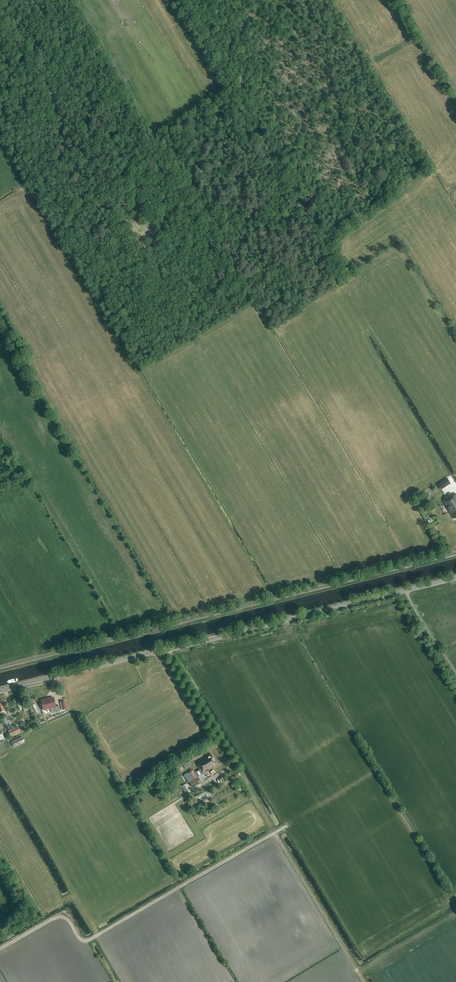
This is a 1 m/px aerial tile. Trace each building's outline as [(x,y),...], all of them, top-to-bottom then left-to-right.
[(455,518),(455,494),(443,501),(454,519),(455,518)] [(56,707),(53,697),(41,700),(43,710),(50,709),(51,712),(57,711),(57,712),(60,711),(59,706),(56,707)] [(25,701),(20,703),(24,712),(29,710),(25,701)] [(7,730),(11,727),(6,717),(1,719),(7,730)] [(18,726),(8,730),(11,737),(17,735),(16,733),(20,731),(18,726)] [(14,748),(24,743),(22,737),(11,742),(14,748)] [(187,773),(184,775),(188,782),(197,777),(203,774),(214,767),(214,766),(217,764),(211,755),(207,758),(206,757),(197,763),(199,766),(198,766),(200,769),(197,771),(195,773),(194,770),(188,773),(187,773)] [(185,768),(190,765),(185,757),(180,760),(185,768)] [(197,777),(189,782),(189,783),(192,787),(201,782),(198,778),(197,777)]
